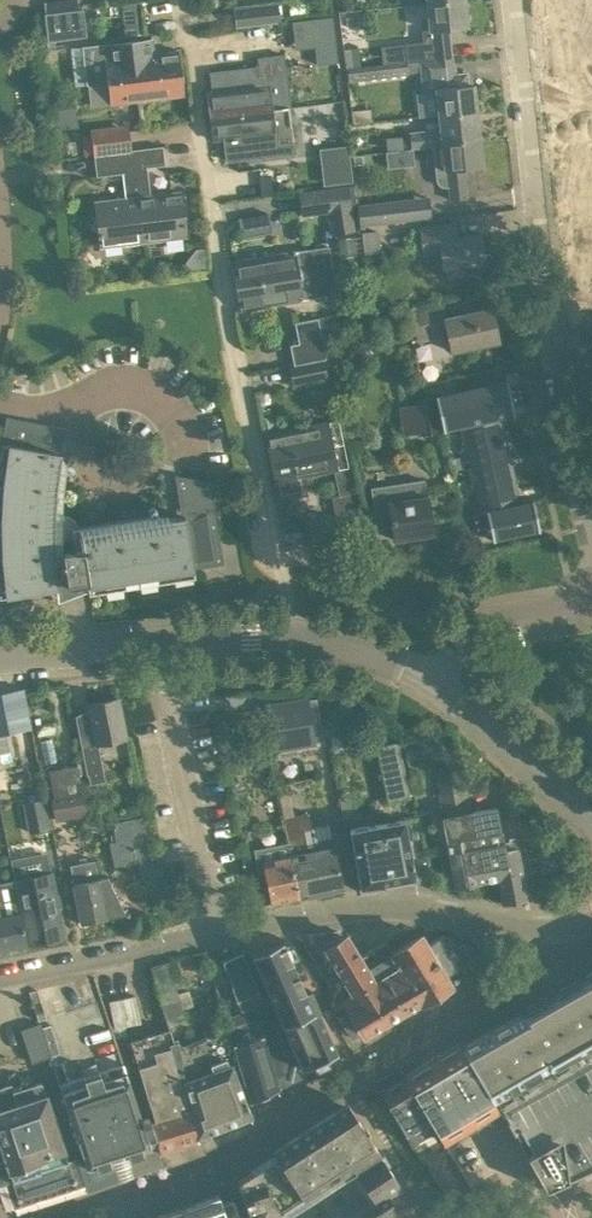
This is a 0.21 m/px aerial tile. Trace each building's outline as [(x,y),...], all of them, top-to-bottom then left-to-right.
[(235,28),(280,22),(278,2),(276,2),(275,0),(241,0),(241,6),(233,7),(235,28)] [(407,63),(451,58),(448,29),(466,27),(463,0),(444,0),(427,2),(430,29),(421,30),(423,41),(404,43),(407,63)] [(46,14),(49,40),(85,36),(81,10),(46,14)] [(317,46),(320,64),(339,62),(333,16),(314,18),(317,46)] [(564,21),(567,55),(591,52),(591,18),(564,21)] [(109,45),(110,59),(105,60),(86,62),(88,84),(179,72),(177,51),(153,54),(152,40),(109,45)] [(343,49),(345,67),(360,66),(357,48),(343,49)] [(567,55),(571,89),(591,87),(591,52),(567,55)] [(207,92),(210,116),(272,109),(271,103),(288,101),(282,56),(266,58),(269,84),(207,92)] [(437,92),(439,116),(475,112),(472,84),(467,85),(466,73),(453,74),(451,58),(407,63),(408,73),(421,72),(423,93),(437,92)] [(179,72),(88,84),(91,106),(110,103),(110,104),(182,95),(179,72)] [(289,107),(272,109),(210,116),(213,140),(275,133),(276,144),(293,143),(289,107)] [(351,110),(352,123),(371,121),(370,108),(351,110)] [(432,145),(442,144),(441,142),(478,139),(475,112),(439,116),(441,130),(409,133),(411,147),(432,145)] [(90,131),(93,155),(129,150),(126,126),(90,131)] [(385,138),(387,150),(403,148),(402,136),(385,138)] [(442,144),(432,145),(436,180),(437,183),(439,186),(446,187),(448,187),(450,199),(467,197),(463,168),(481,166),(478,139),(441,142),(442,144)] [(348,144),(330,147),(334,183),(353,181),(348,144)] [(162,146),(132,150),(143,241),(186,236),(181,193),(149,196),(146,168),(165,165),(162,146)] [(129,150),(93,155),(96,177),(123,174),(127,199),(95,203),(88,208),(86,219),(91,229),(98,232),(100,246),(143,241),(132,150),(129,150)] [(353,186),(303,193),(306,215),(356,209),(353,186)] [(358,206),(360,228),(430,220),(427,198),(358,206)] [(244,234),(282,221),(277,205),(239,218),(244,234)] [(483,264),(480,234),(455,237),(454,222),(420,226),(423,255),(440,253),(442,269),(445,268),(446,277),(462,275),(461,266),(483,264)] [(337,241),(340,260),(357,257),(354,239),(337,241)] [(232,262),(236,286),(308,275),(333,270),(329,246),(295,252),(232,262)] [(308,275),(236,286),(240,310),(313,298),(337,294),(333,270),(308,275)] [(444,317),(442,306),(411,312),(417,342),(448,335),(451,352),(498,342),(490,307),(444,317)] [(333,316),(316,319),(319,336),(336,333),(333,316)] [(291,349),(294,363),(294,365),(323,359),(316,319),(296,322),(301,347),(291,349)] [(347,346),(341,352),(344,361),(352,363),(358,357),(356,349),(347,346)] [(294,365),(294,363),(288,364),(292,384),(327,378),(323,359),(294,365)] [(477,534),(476,535),(476,536),(491,533),(492,540),(494,540),(492,532),(536,523),(538,530),(539,530),(533,500),(531,500),(531,501),(520,504),(501,417),(513,415),(513,416),(514,416),(507,380),(505,381),(505,382),(437,396),(437,395),(436,396),(436,397),(443,431),(445,431),(444,430),(459,427),(462,442),(464,442),(469,468),(468,468),(471,485),(473,485),(479,513),(472,514),(477,534)] [(441,433),(436,397),(417,400),(422,436),(441,433)] [(266,435),(270,458),(342,444),(337,420),(266,435)] [(193,568),(222,563),(209,483),(176,477),(183,516),(79,533),(78,551),(55,553),(54,521),(56,488),(61,455),(1,443),(0,451),(0,598),(86,584),(88,593),(194,576),(193,568)] [(342,444),(270,458),(275,482),(347,467),(342,444)] [(378,531),(393,529),(395,539),(433,534),(425,481),(372,489),(378,531)] [(305,523),(310,546),(361,536),(352,492),(340,495),(332,496),(336,517),(305,523)] [(29,728),(23,690),(0,693),(0,732),(29,728)] [(81,748),(86,775),(88,775),(90,784),(105,781),(98,745),(126,738),(118,698),(88,704),(96,745),(81,748)] [(314,701),(264,712),(274,754),(323,743),(314,701)] [(376,747),(387,801),(409,796),(397,742),(376,747)] [(77,763),(48,768),(53,796),(49,797),(53,819),(89,813),(85,789),(82,790),(77,763)] [(22,803),(29,833),(51,828),(45,798),(22,803)] [(339,801),(342,817),(354,815),(351,799),(339,801)] [(471,812),(484,880),(497,878),(502,903),(527,898),(515,837),(509,839),(511,850),(504,851),(496,807),(471,812)] [(480,881),(484,880),(471,812),(442,817),(456,888),(480,884),(480,881)] [(342,889),(328,824),(311,827),(307,813),(283,818),(288,844),(291,856),(289,856),(297,899),(342,889)] [(116,841),(109,843),(114,865),(140,860),(142,873),(153,871),(146,835),(147,835),(143,817),(112,823),(116,841)] [(372,885),(415,878),(405,819),(350,829),(360,889),(372,886),(372,885)] [(291,856),(288,844),(255,850),(258,871),(265,870),(272,904),(297,899),(289,856),(291,856)] [(538,852),(542,871),(556,868),(552,849),(538,852)] [(73,884),(81,923),(107,918),(107,917),(125,913),(107,877),(99,879),(96,864),(74,869),(77,883),(73,884)] [(63,936),(51,873),(14,880),(21,911),(0,916),(0,949),(63,936)] [(340,1019),(352,1038),(362,1031),(364,1033),(381,1023),(385,1029),(403,1019),(406,1024),(422,1014),(420,1009),(445,993),(442,988),(449,983),(444,974),(460,965),(461,961),(445,936),(442,935),(426,944),(421,935),(393,952),(386,941),(359,957),(346,936),(342,938),(338,931),(299,935),(329,985),(342,977),(352,992),(343,997),(350,1010),(349,1011),(350,1013),(340,1019)] [(290,937),(249,951),(264,984),(302,1070),(344,1047),(322,1007),(326,1005),(319,991),(314,993),(291,948),(294,946),(290,937)] [(228,1029),(226,1029),(236,1064),(238,1063),(250,1102),(304,1076),(302,1070),(288,1039),(270,1004),(272,1003),(263,984),(264,984),(249,951),(223,963),(232,986),(231,987),(236,1001),(241,1013),(235,1015),(237,1023),(227,1025),(228,1029)] [(529,993),(531,996),(468,1035),(500,1104),(505,1101),(546,1190),(591,1169),(591,956),(529,993)] [(151,967),(166,1019),(183,1014),(168,962),(151,967)] [(51,1055),(49,1055),(63,1096),(86,1167),(87,1167),(90,1178),(152,1158),(161,1155),(160,1154),(151,1122),(149,1117),(141,1119),(94,977),(29,992),(39,1023),(40,1023),(51,1055)] [(109,1002),(114,1028),(141,1022),(135,996),(109,1002)] [(31,1061),(49,1055),(51,1055),(40,1023),(39,1023),(21,1029),(31,1061)] [(155,1121),(151,1122),(160,1154),(163,1153),(163,1152),(200,1140),(192,1113),(197,1111),(174,1041),(170,1029),(130,1041),(155,1121)] [(236,1064),(226,1029),(207,1035),(186,1044),(178,1040),(174,1041),(197,1111),(192,1113),(200,1140),(202,1139),(201,1135),(203,1135),(201,1130),(212,1126),(212,1125),(222,1121),(223,1124),(245,1115),(246,1118),(250,1116),(232,1065),(236,1064)] [(431,1056),(408,1069),(437,1126),(443,1137),(500,1104),(468,1035),(465,1032),(431,1056)] [(437,1126),(408,1069),(387,1082),(410,1131),(415,1139),(426,1132),(428,1136),(432,1134),(429,1130),(437,1126)] [(14,1205),(81,1183),(73,1160),(68,1162),(63,1149),(45,1095),(41,1082),(13,1091),(11,1084),(0,1087),(0,1142),(9,1170),(12,1182),(7,1183),(14,1205)] [(250,1217),(394,1217),(387,1191),(399,1183),(351,1108),(278,1155),(277,1154),(254,1170),(252,1171),(252,1172),(238,1181),(250,1217)] [(233,1199),(221,1203),(218,1194),(185,1205),(185,1206),(179,1208),(180,1211),(160,1217),(239,1217),(233,1199)]
